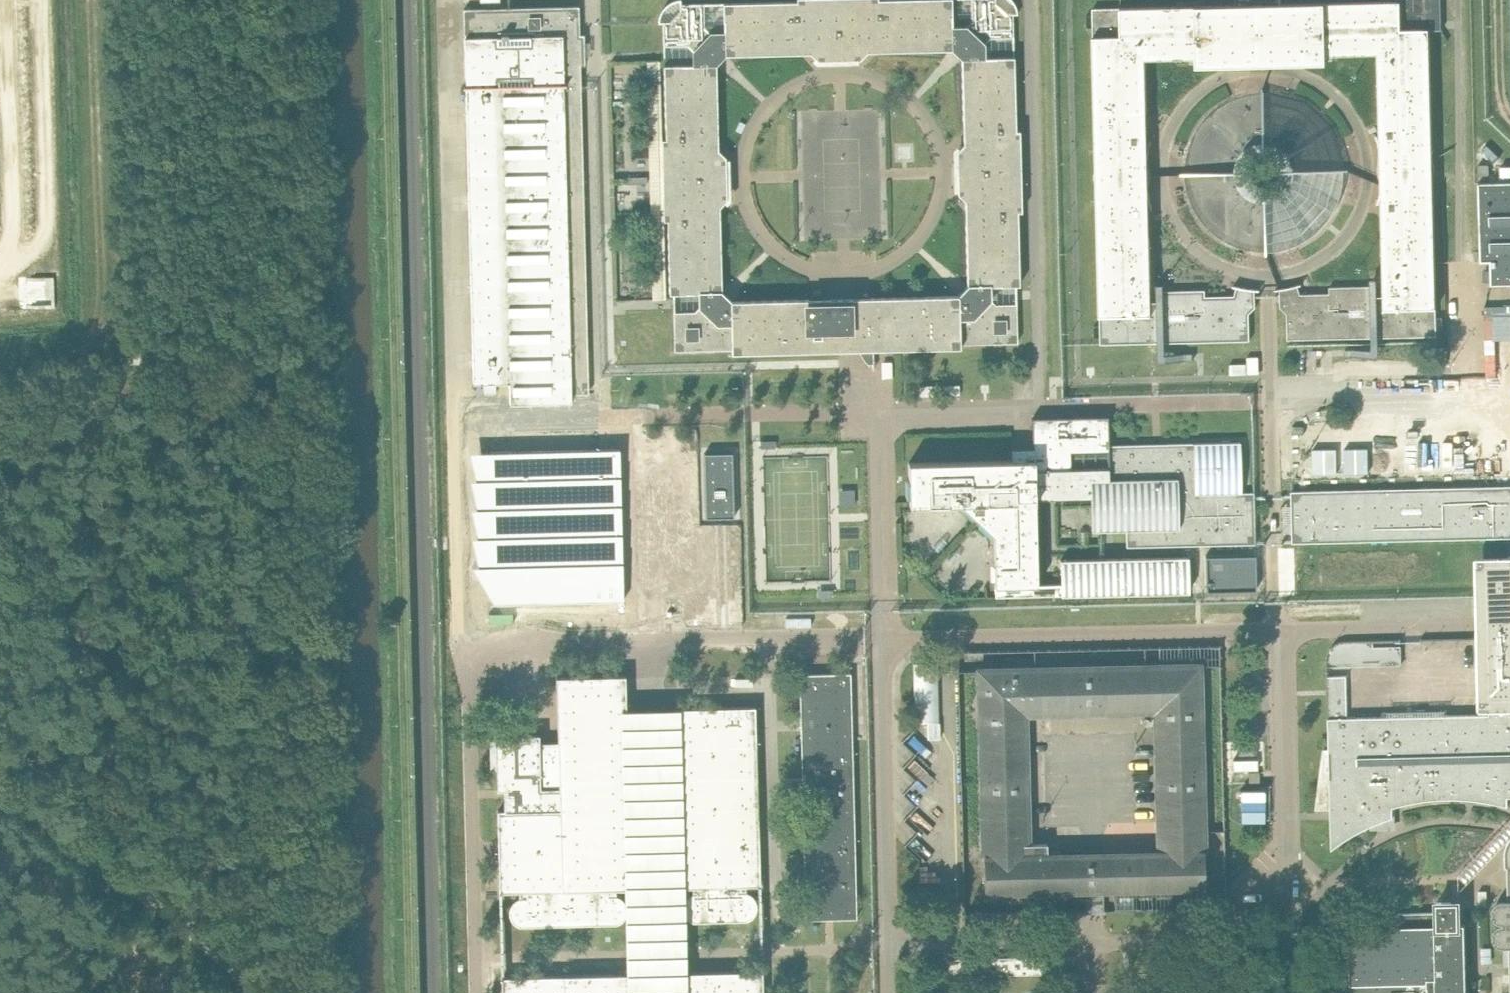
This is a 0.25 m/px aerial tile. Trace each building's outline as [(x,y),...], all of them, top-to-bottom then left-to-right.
[(1022,211),(1020,130),(1016,130),(1013,14),(1017,14),(1017,10),(1016,6),(1014,3),(1012,0),(797,0),(797,1),(681,4),(681,0),(676,0),(673,1),(669,3),(666,5),(663,8),(661,11),(660,15),(659,19),(658,23),(663,23),(666,139),(662,139),(664,220),(668,220),(670,293),(673,293),(675,351),(732,349),(732,353),(860,350),(862,354),(864,359),(868,363),(872,363),(872,369),(874,369),(873,349),(960,347),(960,344),(1017,342),(1016,285),(1020,285),(1018,211),(1022,211)] [(1086,14),(1086,26),(1093,26),(1093,36),(1096,166),(1094,176),(1097,186),(1100,316),(1100,324),(1094,325),(1094,337),(1101,337),(1101,344),(1129,343),(1250,340),(1249,313),(1255,307),(1255,294),(1206,296),(1205,289),(1151,291),(1150,237),(1143,237),(1143,189),(1147,189),(1148,192),(1149,192),(1148,183),(1147,175),(1147,166),(1148,157),(1147,157),(1146,160),(1142,160),(1140,113),(1147,112),(1146,58),(1197,57),(1197,65),(1326,62),(1326,54),(1378,53),(1379,107),(1386,107),(1387,154),(1382,155),(1382,151),(1380,152),(1381,159),(1382,162),(1382,169),(1382,176),(1382,183),(1381,186),(1383,186),(1383,183),(1387,183),(1389,231),(1383,231),(1384,285),(1329,286),(1330,293),(1280,294),(1280,306),(1287,313),(1288,339),(1305,339),(1389,337),(1409,336),(1437,335),(1437,329),(1443,328),(1442,316),(1436,316),(1436,308),(1433,177),(1435,167),(1432,158),(1429,30),(1442,30),(1441,0),(1398,0),(1281,3),(1281,0),(1234,0),(1234,5),(1121,7),(1093,8),(1093,14),(1086,14)] [(579,6),(464,9),(473,383),(509,382),(510,403),(572,402),(572,393),(589,393),(580,70),(584,64),(584,34),(579,35),(579,6)] [(1479,174),(1489,174),(1489,164),(1478,164),(1479,174)] [(1481,258),(1481,261),(1491,261),(1491,284),(1509,283),(1509,181),(1479,182),(1481,258)] [(142,352),(126,353),(127,363),(143,362),(142,352)] [(1259,356),(1247,357),(1248,373),(1259,373),(1259,356)] [(908,462),(910,505),(960,503),(994,535),(995,596),(1189,591),(1188,555),(1060,558),(1061,583),(1037,583),(1035,499),(1091,497),(1092,530),(1126,529),(1126,546),(1255,543),(1254,492),(1241,492),(1240,442),(1108,445),(1108,416),(1032,418),(1033,451),(1022,452),(1023,459),(908,462)] [(490,455),(492,601),(626,599),(622,453),(490,455)] [(731,454),(704,454),(705,515),(733,515),(731,454)] [(1291,491),(1293,542),(1509,537),(1509,486),(1291,491)] [(1509,555),(1477,556),(1478,596),(1478,617),(1478,627),(1478,634),(1478,638),(1479,663),(1480,709),(1489,709),(1509,708),(1509,555)] [(1373,640),(1345,641),(1342,641),(1339,642),(1336,643),(1333,645),(1331,647),(1329,650),(1328,652),(1327,655),(1326,657),(1326,660),(1326,666),(1401,664),(1400,645),(1374,646),(1373,640)] [(937,662),(932,662),(913,663),(914,722),(928,721),(928,737),(940,737),(939,722),(938,722),(937,662)] [(986,889),(1006,889),(1207,884),(1200,684),(1199,664),(979,670),(979,686),(986,889)] [(788,864),(788,881),(805,881),(806,919),(857,918),(851,673),(799,674),(802,778),(786,779),(787,796),(802,796),(804,863),(788,864)] [(510,728),(489,728),(490,768),(497,768),(497,789),(504,789),(504,809),(498,809),(499,891),(514,890),(518,890),(519,898),(518,898),(517,898),(516,899),(515,900),(514,901),(513,901),(512,902),(512,903),(511,904),(510,905),(510,907),(510,908),(509,909),(509,910),(509,911),(509,912),(509,914),(509,915),(510,916),(510,917),(511,918),(511,919),(512,920),(512,921),(513,922),(514,923),(515,923),(515,924),(516,924),(517,925),(518,925),(567,924),(611,923),(625,923),(630,923),(626,709),(625,678),(625,675),(556,677),(557,680),(558,741),(539,741),(539,733),(513,734),(513,728),(510,728)] [(1489,709),(1489,714),(1347,717),(1346,676),(1327,676),(1328,724),(1329,724),(1332,850),(1351,836),(1373,825),(1373,827),(1393,826),(1393,807),(1400,805),(1421,801),(1443,798),(1465,799),(1487,801),(1508,806),(1508,797),(1509,797),(1509,708),(1489,709)] [(703,707),(674,708),(679,916),(685,916),(686,917),(687,918),(688,918),(689,919),(690,920),(691,920),(692,921),(693,921),(694,922),(747,920),(748,919),(749,919),(750,918),(751,917),(752,916),(753,916),(754,915),(754,914),(755,913),(755,912),(756,910),(756,909),(756,908),(756,907),(757,906),(756,905),(756,904),(756,902),(756,901),(755,900),(755,899),(754,898),(754,897),(753,896),(752,895),(751,894),(750,894),(749,893),(748,893),(747,892),(746,892),(746,885),(758,885),(755,706),(703,707)] [(1508,842),(1506,846),(1505,850),(1505,854),(1505,867),(1507,867),(1508,900),(1503,900),(1502,900),(1501,901),(1500,901),(1499,901),(1498,902),(1497,902),(1496,903),(1496,904),(1495,905),(1494,905),(1494,906),(1493,907),(1493,908),(1493,909),(1493,910),(1494,911),(1494,913),(1493,914),(1493,915),(1493,916),(1494,917),(1494,918),(1495,919),(1496,920),(1497,921),(1498,921),(1499,922),(1500,922),(1501,922),(1502,923),(1504,923),(1504,924),(1502,924),(1501,924),(1500,925),(1499,925),(1498,926),(1497,926),(1497,927),(1496,928),(1495,928),(1495,929),(1494,930),(1494,931),(1493,932),(1493,933),(1493,934),(1494,935),(1494,937),(1493,937),(1494,938),(1494,939),(1494,940),(1494,941),(1495,942),(1495,943),(1496,944),(1497,944),(1498,945),(1499,946),(1500,946),(1501,947),(1509,947),(1509,948),(1506,948),(1507,963),(1509,963),(1509,972),(1509,839),(1508,842)] [(1465,924),(1459,924),(1459,916),(1452,916),(1451,902),(1436,902),(1437,910),(1436,910),(1436,912),(1398,913),(1398,923),(1400,923),(1401,927),(1350,929),(1350,930),(1349,930),(1350,944),(1320,945),(1322,992),(1467,992),(1465,924)] [(955,957),(954,958),(952,958),(950,959),(949,960),(948,961),(948,962),(947,963),(947,965),(947,966),(947,967),(947,969),(948,971),(949,972),(950,973),(951,974),(952,974),(953,975),(1040,973),(1041,972),(1042,972),(1044,971),(1044,970),(1046,969),(1046,967),(1047,966),(1047,965),(1047,963),(1046,962),(1046,960),(1045,959),(1043,957),(1042,957),(1040,956),(955,957)] [(680,972),(681,992),(762,992),(762,988),(762,970),(751,970),(686,971),(680,972)] [(502,977),(502,992),(631,992),(630,973),(627,973),(563,974),(563,975),(502,977)]
